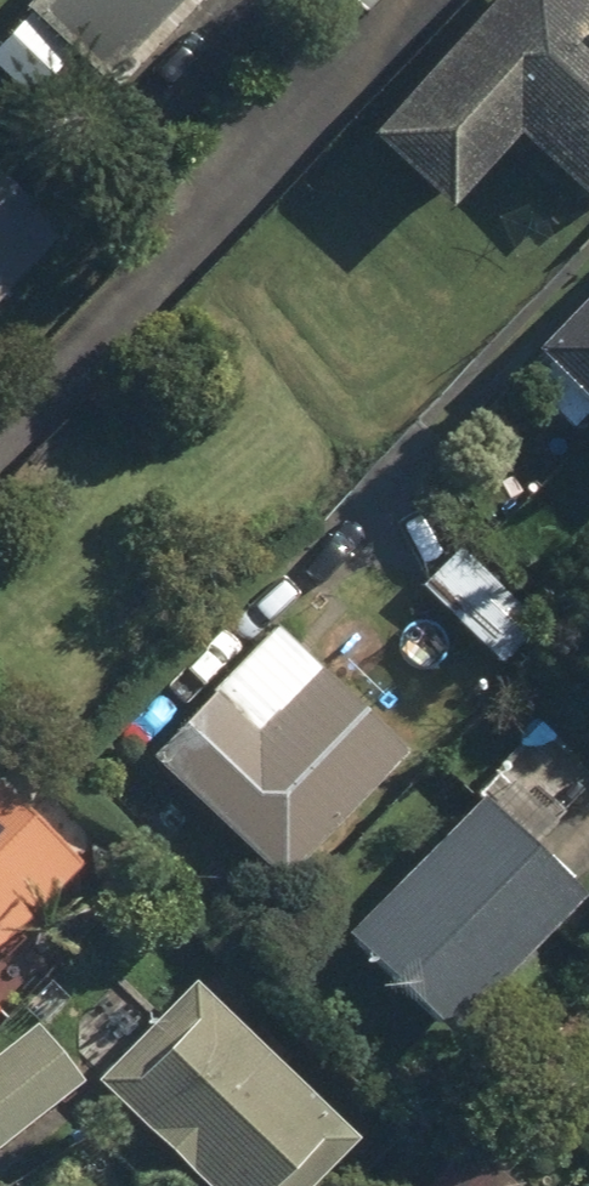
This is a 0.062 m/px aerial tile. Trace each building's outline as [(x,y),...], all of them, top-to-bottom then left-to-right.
[(112,58),(168,0),(52,0),(112,58)] [(499,146),(568,213),(588,191),(588,34),(553,0),(490,0),(340,156),(418,230),(499,146)] [(46,216),(0,172),(0,264),(46,216)] [(505,380),(573,445),(588,460),(588,293),(505,380)] [(282,639),(153,773),(274,888),(403,755),(282,639)] [(466,803),(325,950),(430,1050),(572,903),(466,803)] [(75,876),(0,805),(0,953),(75,876)] [(84,1093),(182,1185),(317,1185),(353,1149),(185,989),(84,1093)] [(457,1166),(437,1185),(479,1185),(457,1166)]
